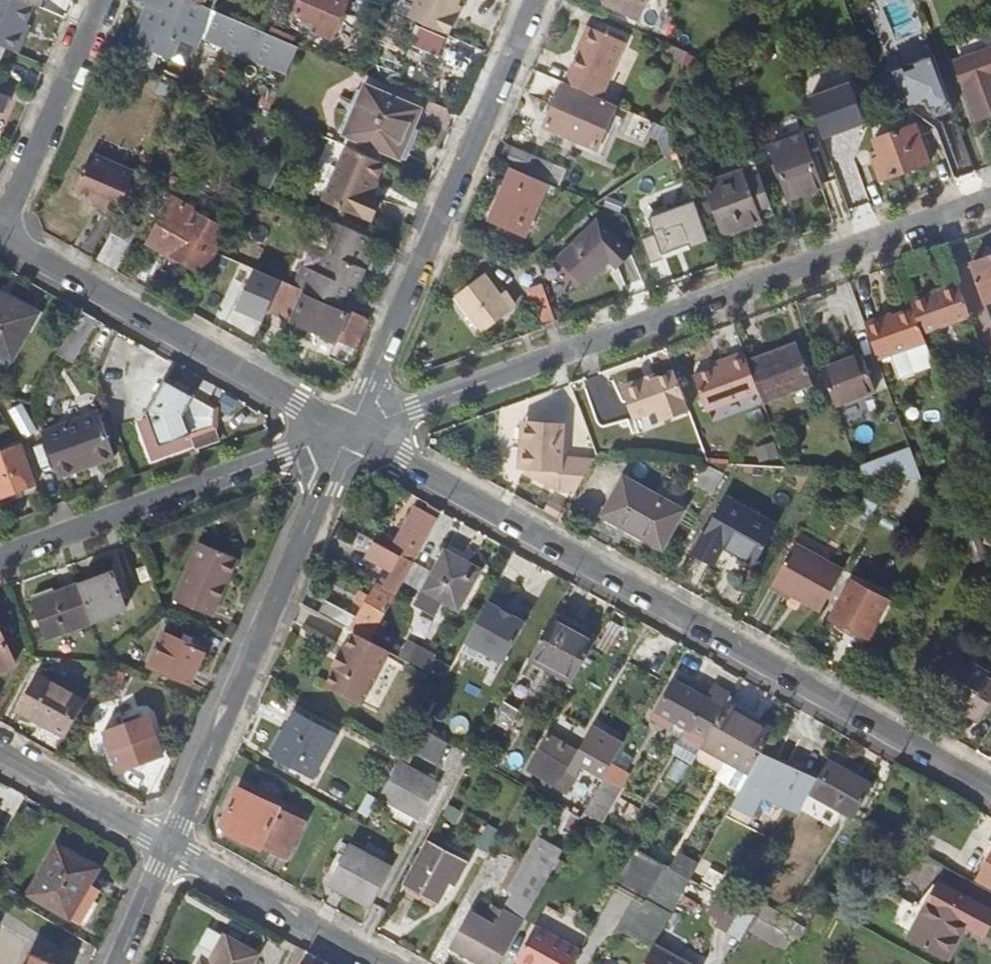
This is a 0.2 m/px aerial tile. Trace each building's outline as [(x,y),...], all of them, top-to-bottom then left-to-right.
[(32,5),(21,0),(0,0),(0,46),(4,48),(18,54),(23,40),(18,38),(23,27),(32,5)] [(181,21),(188,23),(190,20),(201,25),(207,27),(206,31),(221,38),(223,33),(257,48),(252,58),(287,73),(299,48),(261,32),(253,29),(214,12),(185,0),(144,0),(142,4),(181,21)] [(214,12),(219,0),(185,0),(214,12)] [(331,39),(348,0),(295,0),(289,14),(314,24),(311,31),(331,39)] [(408,19),(449,36),(456,19),(452,17),(460,0),(416,0),(408,19)] [(607,5),(639,19),(647,0),(609,0),(607,5)] [(195,38),(201,25),(190,20),(188,23),(181,21),(178,29),(195,38)] [(624,40),(588,26),(571,68),(572,69),(567,83),(584,90),(585,91),(601,97),(624,40)] [(28,30),(23,27),(18,38),(23,40),(28,30)] [(112,38),(106,52),(131,62),(137,49),(112,38)] [(957,68),(965,91),(977,121),(990,116),(990,55),(957,68)] [(935,120),(954,112),(935,58),(892,74),(899,93),(903,91),(908,105),(915,103),(917,107),(929,103),(935,120)] [(419,131),(426,114),(358,84),(355,91),(346,87),(332,121),(340,124),(339,129),(401,156),(401,158),(412,164),(424,133),(419,131)] [(851,84),(808,100),(822,139),(858,126),(858,123),(864,121),(851,84)] [(601,97),(585,91),(584,90),(582,95),(561,86),(545,126),(595,146),(614,103),(601,97)] [(262,112),(260,118),(273,124),(275,117),(268,115),(262,112)] [(254,131),(267,136),(267,135),(273,124),(260,118),(254,131)] [(916,127),(877,142),(883,160),(875,163),(881,182),(930,164),(916,127)] [(799,132),(776,140),(778,148),(772,151),(791,203),(821,192),(804,138),(801,139),(799,132)] [(363,192),(377,161),(340,145),(317,198),(360,217),(369,195),(363,192)] [(549,179),(556,165),(507,145),(500,160),(549,179)] [(136,175),(91,155),(74,194),(103,206),(101,210),(117,217),(136,175)] [(759,219),(775,212),(756,158),(738,165),(739,166),(740,173),(719,181),(706,186),(724,236),(760,223),(759,219)] [(717,174),(719,181),(740,173),(739,166),(717,174)] [(524,235),(548,182),(513,168),(491,221),(524,235)] [(375,197),(369,195),(360,217),(365,219),(375,197)] [(692,250),(711,243),(695,196),(670,205),(672,211),(651,218),(657,234),(645,238),(653,263),(665,259),(664,255),(691,245),(692,250)] [(180,226),(185,215),(163,206),(142,252),(200,278),(215,241),(213,240),(215,234),(191,224),(189,229),(180,226)] [(235,236),(246,247),(267,225),(257,215),(235,236)] [(136,229),(116,218),(109,236),(111,237),(98,261),(116,270),(128,249),(126,247),(136,229)] [(349,264),(354,253),(362,234),(334,222),(330,235),(331,236),(316,273),(303,268),(295,287),(341,306),(349,287),(356,289),(364,270),(357,267),(349,264)] [(630,256),(599,222),(560,258),(585,285),(609,262),(616,269),(630,256)] [(665,259),(692,250),(691,245),(664,255),(665,259)] [(245,285),(252,268),(216,253),(209,269),(245,285)] [(361,256),(354,253),(349,264),(357,267),(361,256)] [(972,269),(986,307),(990,305),(990,262),(972,269)] [(542,326),(555,321),(537,266),(522,270),(542,326)] [(487,276),(455,300),(481,335),(512,311),(487,276)] [(358,346),(370,318),(341,306),(295,287),(280,280),(267,310),(357,348),(358,346)] [(939,293),(927,297),(910,304),(913,312),(921,333),(969,315),(957,283),(938,290),(939,293)] [(0,290),(0,347),(13,354),(37,311),(0,290)] [(913,312),(893,320),(882,324),(880,320),(863,326),(876,361),(894,354),(902,378),(934,366),(921,333),(913,312)] [(891,315),(880,320),(882,324),(893,320),(891,315)] [(797,346),(748,364),(759,393),(763,405),(812,387),(797,346)] [(748,364),(744,354),(728,360),(730,364),(693,378),(706,413),(759,393),(748,364)] [(860,356),(821,370),(835,408),(875,394),(860,356)] [(690,413),(675,373),(623,392),(633,421),(657,411),(661,424),(690,413)] [(198,449),(220,441),(212,420),(212,414),(215,410),(163,383),(146,413),(148,418),(141,420),(139,425),(152,454),(154,456),(189,444),(192,436),(194,436),(198,449)] [(99,415),(43,436),(60,479),(115,459),(99,415)] [(502,433),(521,432),(520,418),(501,419),(502,433)] [(565,426),(528,425),(524,477),(559,496),(574,497),(593,467),(562,464),(565,426)] [(37,485),(21,445),(0,452),(0,498),(37,485)] [(912,453),(859,473),(861,477),(895,479),(923,482),(912,453)] [(661,548),(683,510),(624,479),(604,516),(661,548)] [(779,527),(728,499),(696,555),(717,566),(727,549),(757,566),(779,527)] [(414,562),(441,511),(430,505),(430,504),(426,512),(416,507),(399,538),(380,528),(374,540),(414,562)] [(326,601),(319,615),(345,629),(353,634),(370,642),(414,562),(374,540),(366,555),(392,569),(383,587),(377,584),(370,597),(365,594),(360,603),(365,606),(358,619),(326,601)] [(230,579),(239,560),(199,544),(175,603),(214,618),(220,604),(218,602),(228,578),(230,579)] [(801,601),(821,612),(844,571),(796,544),(776,580),(803,596),(801,601)] [(480,578),(444,558),(417,606),(435,616),(440,608),(458,618),(480,578)] [(113,573),(79,586),(93,623),(94,626),(127,614),(113,573)] [(828,625),(849,636),(853,630),(870,640),(890,604),(852,584),(828,625)] [(45,641),(93,623),(79,586),(30,604),(45,641)] [(500,611),(488,604),(466,641),(504,662),(525,625),(514,619),(516,615),(502,607),(500,611)] [(530,658),(573,682),(597,639),(555,615),(530,658)] [(353,634),(345,629),(336,645),(341,648),(345,650),(353,634)] [(14,662),(0,630),(0,669),(14,662)] [(869,640),(870,640),(853,630),(849,636),(865,646),(869,640)] [(207,649),(167,631),(152,667),(193,684),(207,649)] [(370,642),(353,634),(345,650),(337,664),(325,687),(359,705),(388,652),(370,642)] [(408,639),(400,654),(444,676),(452,661),(408,639)] [(337,664),(345,650),(341,648),(334,662),(337,664)] [(951,698),(971,708),(966,717),(978,724),(990,702),(990,695),(980,688),(990,671),(957,653),(935,690),(951,698)] [(20,711),(66,737),(83,705),(38,679),(20,711)] [(728,704),(729,702),(713,692),(708,702),(696,695),(698,691),(693,688),(690,692),(677,684),(656,720),(669,727),(673,720),(708,740),(724,711),(728,704)] [(716,688),(713,692),(729,702),(732,698),(716,688)] [(946,706),(966,717),(971,708),(951,698),(946,706)] [(742,786),(759,757),(773,731),(728,704),(724,711),(708,740),(704,747),(728,762),(718,779),(740,791),(742,786)] [(337,738),(295,713),(270,752),(313,778),(337,738)] [(137,727),(120,732),(124,744),(110,749),(117,770),(163,754),(157,734),(141,738),(137,727)] [(438,764),(450,744),(418,727),(407,747),(438,764)] [(546,742),(538,757),(551,763),(545,773),(563,783),(568,774),(570,775),(578,760),(546,742)] [(742,786),(796,817),(809,794),(813,788),(759,757),(742,786)] [(442,785),(399,761),(378,796),(421,820),(442,785)] [(870,787),(827,763),(813,788),(809,794),(852,819),(870,787)] [(631,775),(613,766),(601,787),(619,796),(631,775)] [(240,786),(227,814),(220,827),(223,834),(283,867),(308,824),(240,786)] [(604,823),(619,796),(601,787),(586,814),(604,823)] [(470,866),(430,843),(406,885),(440,903),(450,887),(456,890),(470,866)] [(486,963),(501,963),(561,859),(537,846),(510,890),(512,893),(495,924),(471,910),(451,944),(486,963)] [(391,872),(350,848),(330,883),(371,907),(391,872)] [(624,935),(651,950),(690,880),(644,854),(637,850),(615,889),(641,904),(624,935)] [(106,873),(68,851),(40,900),(78,922),(106,873)] [(977,880),(990,887),(990,855),(977,880)] [(951,890),(920,945),(953,963),(962,963),(978,934),(990,940),(990,912),(951,890)] [(743,909),(728,901),(714,925),(729,934),(743,909)] [(776,946),(783,933),(758,919),(751,932),(776,946)] [(518,963),(573,963),(580,952),(537,928),(517,963),(518,963)] [(226,937),(211,963),(253,963),(258,955),(226,937)] [(654,944),(651,950),(643,963),(690,963),(654,944)] [(29,960),(36,963),(54,963),(32,954),(29,960)]
